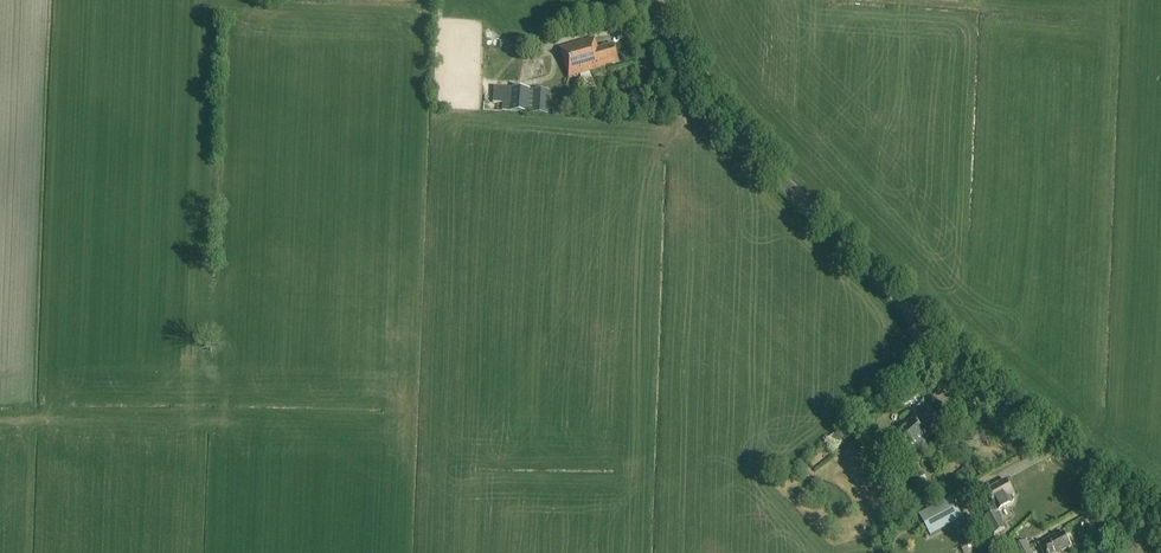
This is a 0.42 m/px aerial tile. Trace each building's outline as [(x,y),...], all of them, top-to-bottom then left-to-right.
[(591,79),(589,73),(603,69),(603,67),(619,63),(613,45),(598,50),(594,39),(560,49),(569,79),(580,75),(582,82),(591,79)] [(494,88),(493,104),(503,104),(502,112),(548,115),(550,91),(494,88)] [(931,410),(920,420),(914,413),(887,438),(908,459),(932,436),(931,435),(943,423),(931,410)] [(825,442),(832,451),(845,442),(838,433),(825,442)] [(1006,481),(986,491),(990,498),(985,501),(992,514),(985,518),(994,535),(1005,529),(996,513),(1012,504),(1012,503),(1013,503),(1014,500),(1012,496),(1014,495),(1006,481)] [(951,498),(919,515),(931,536),(962,519),(951,498)] [(1057,537),(1056,535),(1038,545),(1043,552),(1060,552),(1071,547),(1063,534),(1057,537)] [(960,547),(963,552),(968,552),(975,549),(971,541),(960,547)] [(1012,549),(1014,552),(1032,552),(1026,542),(1012,549)]
